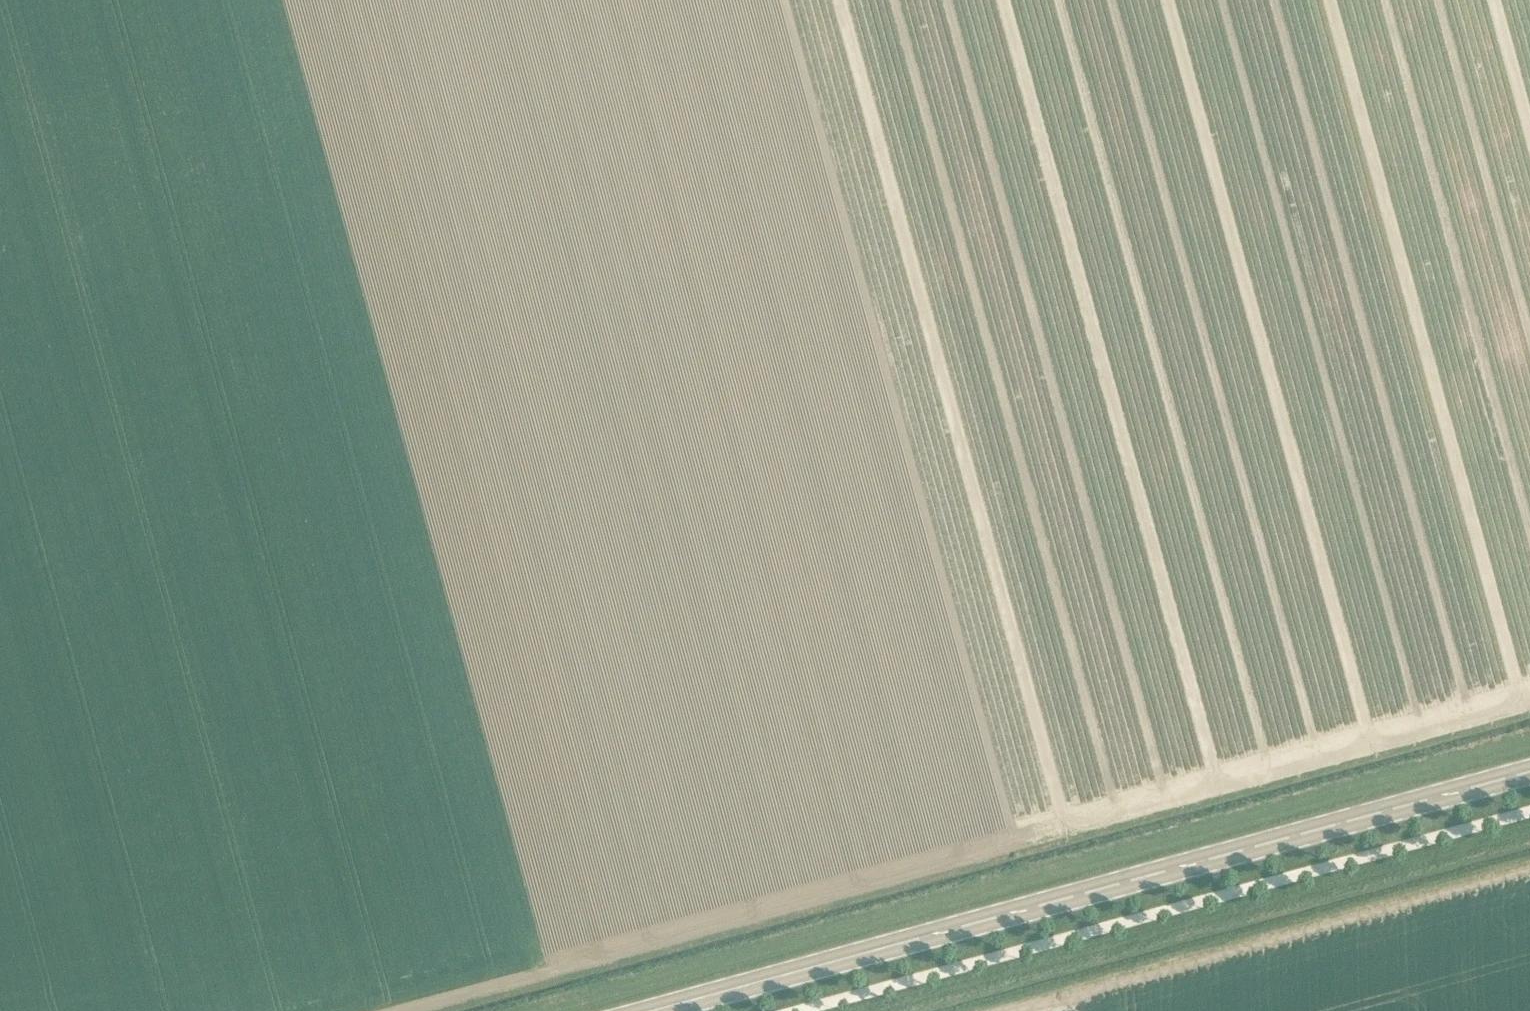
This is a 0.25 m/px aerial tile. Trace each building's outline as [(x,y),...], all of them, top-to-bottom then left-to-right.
[(600,1010),(596,1000),(577,1006),(579,1010),(597,1010),(600,1010)]
